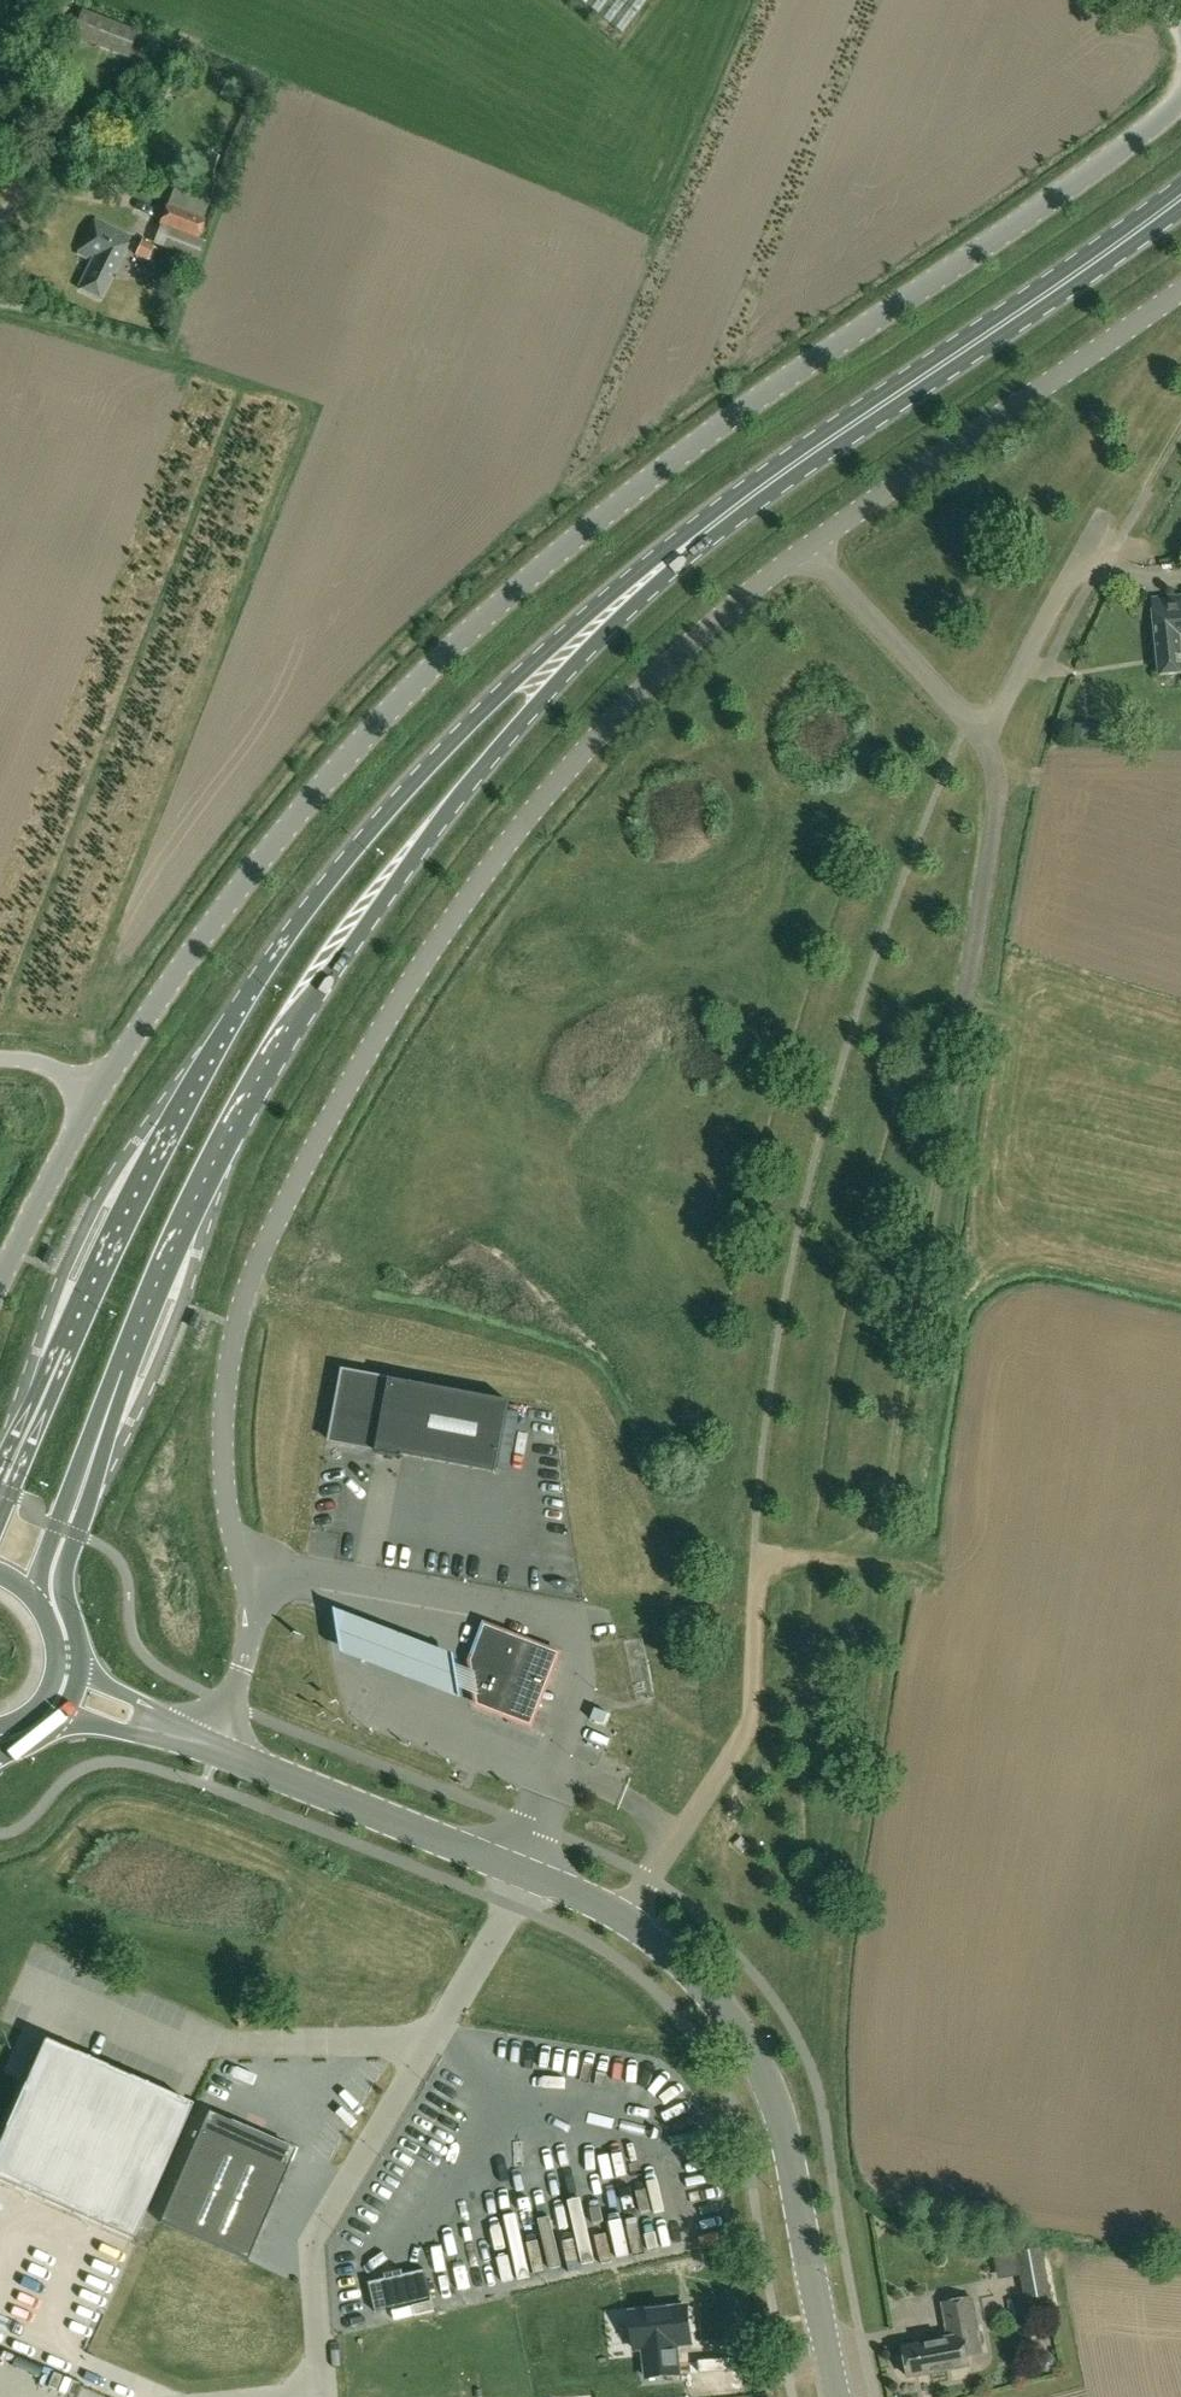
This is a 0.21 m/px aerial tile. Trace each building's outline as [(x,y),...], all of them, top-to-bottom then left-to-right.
[(622,36),(624,33),(650,0),(576,0),(622,36)] [(71,37),(127,59),(137,32),(81,11),(71,37)] [(160,225),(199,240),(207,220),(168,206),(160,225)] [(94,261),(81,288),(102,298),(133,237),(97,219),(79,253),(94,261)] [(203,241),(199,240),(160,225),(153,244),(197,259),(203,241)] [(147,259),(153,244),(143,239),(136,254),(147,259)] [(1162,676),(1180,674),(1180,598),(1155,600),(1162,676)] [(1078,737),(1084,739),(1087,725),(1080,723),(1078,737)] [(496,1473),(510,1402),(389,1379),(389,1377),(344,1369),(330,1442),(377,1451),(377,1453),(402,1458),(402,1456),(496,1473)] [(513,1459),(536,1465),(540,1451),(526,1447),(531,1427),(522,1425),(513,1459)] [(535,1586),(557,1592),(560,1580),(538,1574),(535,1586)] [(376,1624),(337,1609),(343,1653),(380,1667),(422,1683),(463,1699),(457,1655),(417,1640),(376,1624)] [(478,1706),(501,1714),(517,1673),(547,1685),(559,1653),(486,1625),(471,1662),(478,1706)] [(618,1716),(599,1710),(596,1723),(614,1728),(618,1716)] [(703,1843),(713,1825),(703,1819),(693,1837),(703,1843)] [(293,2147),(205,2110),(156,2220),(243,2257),(293,2147)] [(1020,2261),(1027,2302),(1052,2296),(1044,2247),(1018,2252),(1016,2240),(994,2244),(997,2265),(1020,2261)] [(385,2279),(369,2282),(376,2312),(432,2300),(426,2270),(404,2274),(385,2279)] [(941,2342),(906,2348),(911,2377),(945,2371),(944,2358),(953,2356),(954,2359),(970,2357),(985,2354),(975,2299),(945,2304),(951,2338),(941,2339),(941,2342)] [(676,2346),(691,2344),(688,2307),(631,2313),(635,2350),(644,2349),(647,2379),(678,2375),(676,2346)] [(1048,2372),(1055,2371),(1058,2366),(1058,2360),(1053,2356),(1046,2357),(1042,2362),(1043,2368),(1048,2372)]
